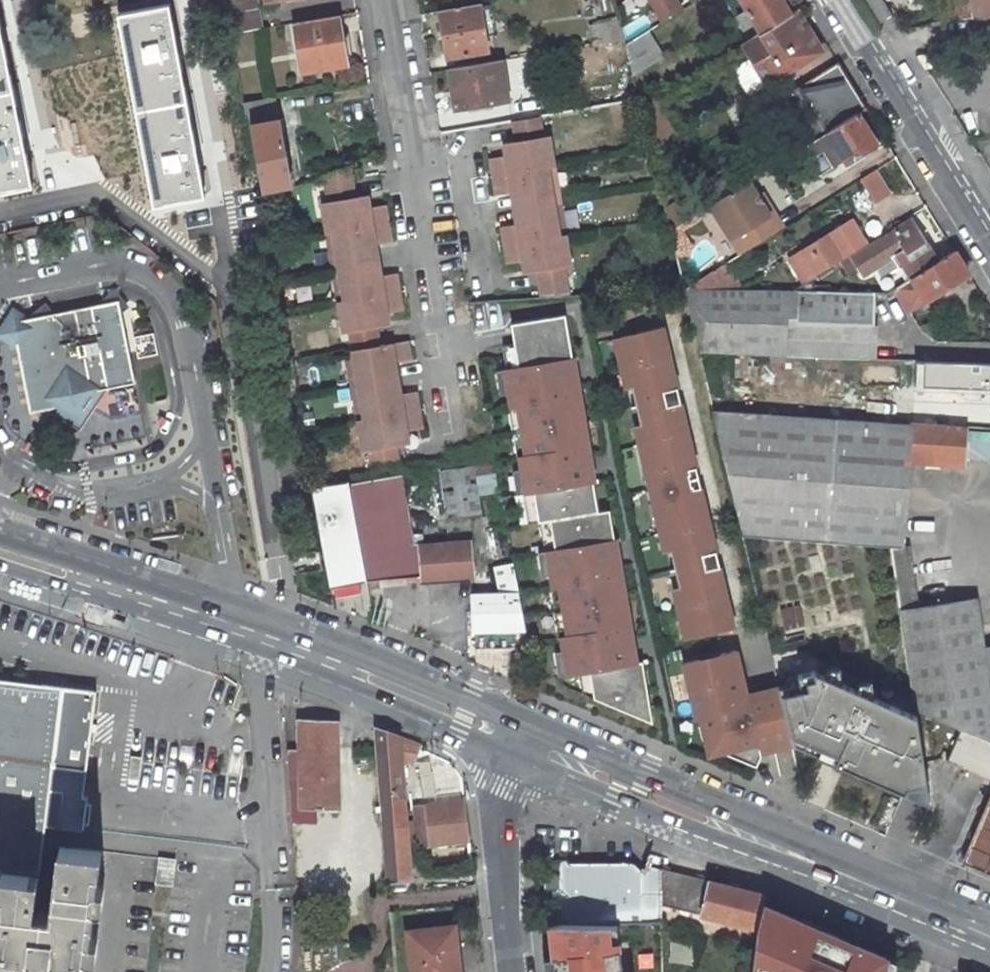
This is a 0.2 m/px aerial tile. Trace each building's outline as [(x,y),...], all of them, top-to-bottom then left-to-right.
[(231,33),(261,28),(257,2),(257,0),(224,0),(231,33)] [(659,24),(682,10),(676,0),(650,0),(659,14),(655,17),(659,24)] [(695,0),(676,0),(682,10),(696,2),(695,0)] [(761,33),(791,14),(783,0),(742,0),(747,9),(737,15),(746,28),(755,23),(761,32),(761,33)] [(948,20),(989,15),(989,0),(946,0),(948,20)] [(479,3),(439,10),(447,57),(487,50),(479,3)] [(169,4),(119,14),(154,205),(204,196),(169,4)] [(822,52),(797,10),(791,14),(761,33),(761,32),(743,43),(768,85),(822,52)] [(342,34),(338,15),(294,23),(302,72),(347,64),(343,43),(342,34)] [(659,24),(655,17),(632,31),(634,40),(647,31),(659,24)] [(629,18),(619,20),(620,21),(624,40),(625,45),(634,40),(632,31),(629,18)] [(593,45),(594,45),(619,41),(624,40),(620,21),(590,26),(593,45)] [(32,185),(0,26),(0,191),(32,185)] [(634,40),(625,45),(632,75),(644,68),(663,57),(647,31),(634,40)] [(348,33),(342,34),(343,43),(350,42),(348,33)] [(596,56),(621,52),(619,41),(594,45),(596,56)] [(508,100),(501,60),(449,69),(456,108),(508,100)] [(796,89),(824,135),(828,132),(858,114),(867,109),(838,62),(796,89)] [(653,99),(644,68),(632,75),(640,107),(653,99)] [(782,97),(810,143),(824,135),(796,89),(782,97)] [(246,115),(248,115),(262,193),(291,188),(274,97),(243,102),(246,115)] [(653,99),(640,107),(649,144),(667,133),(653,99)] [(810,143),(806,146),(823,174),(846,160),(847,162),(877,144),(858,114),(828,132),(824,135),(810,143)] [(545,150),(540,116),(512,120),(516,141),(509,142),(512,154),(489,158),(496,194),(518,191),(523,223),(501,226),(507,263),(529,259),(531,272),(537,271),(541,296),(570,294),(563,252),(569,251),(566,235),(560,236),(556,216),(562,215),(557,185),(551,186),(548,167),(554,166),(552,149),(545,150)] [(354,197),(350,166),(323,175),(330,215),(323,216),(326,233),(332,232),(336,252),(329,253),(334,282),(341,281),(344,301),(338,302),(341,319),(347,318),(352,350),(356,371),(349,372),(354,401),(360,400),(364,420),(358,421),(360,438),(367,437),(373,472),(400,466),(396,446),(402,445),(400,433),(422,429),(416,392),(394,396),(391,380),(389,364),(411,360),(408,341),(379,346),(376,327),(382,326),(380,314),(402,310),(396,273),(374,277),(369,245),(391,241),(385,204),(362,208),(360,196),(354,197)] [(554,166),(548,167),(551,186),(557,185),(554,166)] [(890,193),(875,170),(860,179),(875,202),(890,193)] [(749,181),(710,205),(740,254),(779,230),(749,181)] [(681,201),(665,210),(670,230),(678,225),(691,217),(681,201)] [(560,236),(566,235),(562,215),(556,216),(560,236)] [(937,262),(911,219),(852,255),(851,253),(841,260),(849,275),(860,268),(861,269),(869,272),(878,266),(882,271),(895,271),(904,265),(912,277),(937,262)] [(790,259),(804,283),(811,279),(841,260),(851,253),(867,244),(853,220),(790,259)] [(678,225),(670,230),(677,258),(692,248),(678,225)] [(332,232),(326,233),(329,253),(336,252),(332,232)] [(969,273),(954,251),(937,262),(912,277),(896,288),(909,311),(969,273)] [(724,289),(713,270),(684,289),(724,289)] [(815,290),(811,279),(804,283),(793,290),(815,290)] [(341,281),(334,282),(338,302),(344,301),(341,281)] [(724,289),(684,289),(699,352),(874,359),(875,292),(815,290),(793,290),(724,289)] [(28,319),(12,322),(17,348),(30,413),(54,408),(92,400),(91,392),(102,389),(135,383),(118,297),(102,301),(102,303),(48,314),(48,312),(31,315),(32,318),(28,319)] [(17,348),(12,322),(28,319),(14,310),(0,331),(0,336),(17,348)] [(599,512),(566,315),(512,324),(519,368),(507,369),(514,407),(520,406),(528,455),(521,456),(528,492),(534,492),(539,522),(550,520),(599,512)] [(734,628),(662,327),(621,336),(622,337),(615,339),(620,357),(625,356),(646,442),(639,444),(661,534),(667,532),(688,619),(682,620),(687,638),(692,637),(692,638),(734,628)] [(352,350),(346,351),(349,372),(356,371),(352,350)] [(917,371),(938,372),(937,387),(969,388),(980,388),(989,388),(989,364),(917,361),(917,371)] [(980,396),(980,388),(969,388),(969,396),(980,396)] [(91,392),(92,400),(54,408),(79,424),(102,389),(91,392)] [(885,421),(911,422),(916,422),(916,401),(886,399),(885,421)] [(360,400),(354,401),(358,421),(364,420),(360,400)] [(916,400),(916,401),(916,422),(942,424),(943,401),(916,400)] [(901,610),(916,710),(960,728),(989,741),(989,647),(984,648),(976,598),(917,608),(908,546),(903,547),(909,461),(964,464),(966,425),(942,424),(916,422),(911,422),(911,424),(713,410),(743,536),(817,541),(891,546),(901,610)] [(480,513),(472,465),(439,471),(446,517),(480,513)] [(400,477),(315,489),(333,588),(366,580),(366,581),(422,576),(422,580),(472,576),(469,542),(413,547),(400,477)] [(599,512),(550,520),(555,549),(549,550),(555,587),(561,586),(570,635),(564,636),(570,674),(590,671),(595,698),(653,723),(643,661),(636,662),(610,510),(599,512)] [(492,569),(494,594),(518,593),(514,567),(492,569)] [(527,646),(525,630),(518,593),(494,594),(470,594),(472,632),(474,632),(475,648),(527,646)] [(793,746),(779,687),(747,695),(737,651),(720,655),(721,658),(701,663),(700,659),(684,663),(697,718),(705,716),(710,738),(707,745),(757,765),(761,755),(761,753),(793,746)] [(799,682),(779,687),(793,746),(836,762),(835,765),(930,805),(919,716),(814,670),(797,674),(799,682)] [(37,874),(39,853),(43,825),(84,830),(85,824),(88,825),(91,804),(87,803),(88,798),(83,797),(95,695),(0,684),(0,870),(37,874)] [(301,723),(302,809),(339,808),(338,723),(301,723)] [(960,728),(947,759),(946,761),(963,768),(965,764),(989,775),(989,741),(960,728)] [(389,883),(414,882),(406,792),(413,792),(412,781),(407,781),(406,769),(416,768),(420,748),(377,732),(389,883)] [(423,841),(461,836),(461,844),(472,843),(466,795),(426,801),(428,819),(421,820),(423,841)] [(962,862),(989,874),(989,799),(962,862)] [(0,870),(0,971),(87,971),(101,850),(59,845),(50,915),(32,912),(37,874),(0,870)] [(160,859),(157,883),(171,885),(174,861),(160,859)] [(570,863),(567,860),(546,861),(546,890),(553,890),(552,926),(611,924),(663,923),(662,904),(661,869),(651,866),(644,871),(633,863),(570,863)] [(661,869),(662,904),(758,931),(762,902),(763,892),(661,869)] [(762,902),(754,971),(756,971),(888,971),(891,956),(762,902)] [(554,971),(625,971),(622,941),(613,943),(611,924),(552,926),(549,926),(554,971)] [(413,971),(461,971),(456,930),(409,936),(413,971)]
